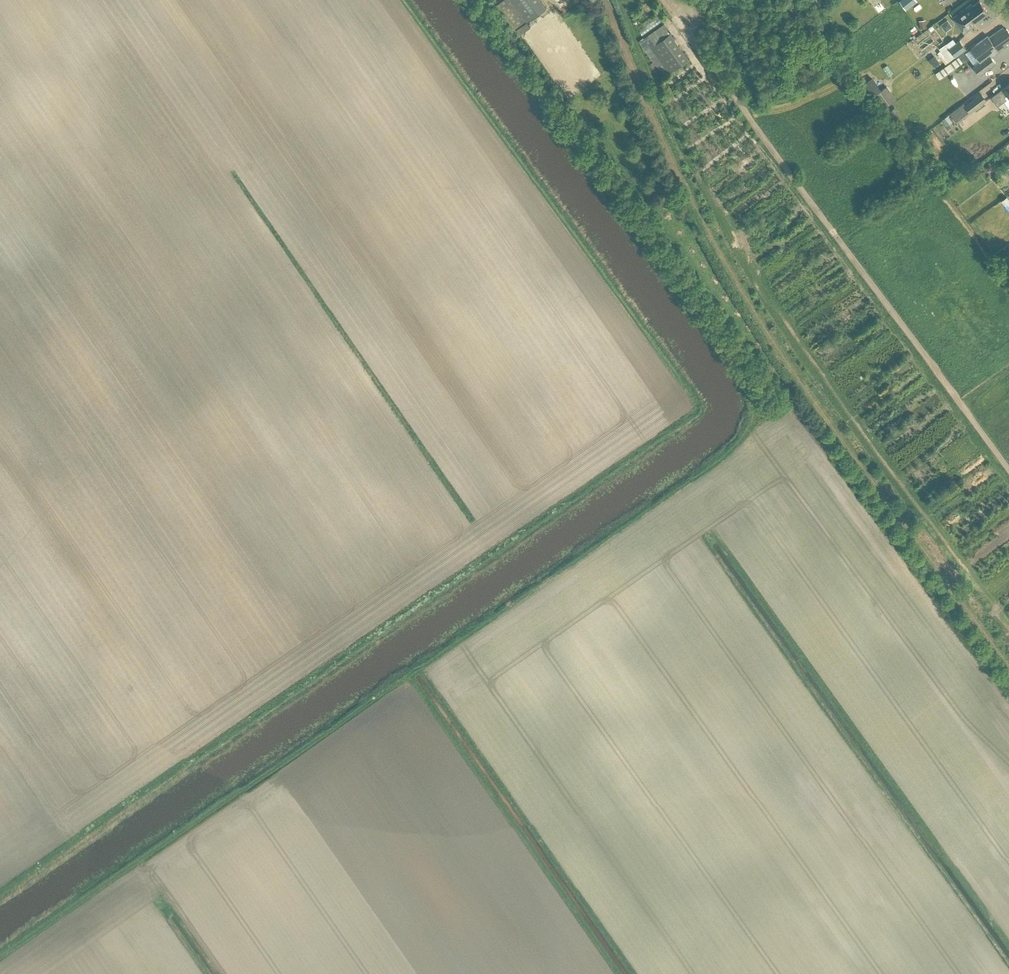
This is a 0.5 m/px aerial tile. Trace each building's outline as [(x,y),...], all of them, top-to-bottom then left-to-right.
[(522,21),(510,6),(512,4),(509,0),(500,0),(495,4),(514,28),(522,21)] [(528,22),(547,7),(542,0),(512,0),(528,22)] [(885,8),(879,0),(870,0),(869,1),(879,13),(885,8)] [(900,0),(906,8),(917,0),(900,0)] [(974,26),(972,24),(988,12),(979,0),(973,5),(972,3),(952,17),(964,33),(974,26)] [(517,33),(529,27),(526,21),(514,28),(517,33)] [(992,56),(1008,45),(1006,43),(1008,40),(1008,31),(1006,28),(1004,30),(1003,27),(989,37),(988,35),(971,48),(981,61),(974,66),(980,74),(995,62),(991,57),(992,56)] [(639,41),(664,76),(689,58),(671,32),(651,46),(644,37),(639,41)] [(945,63),(966,48),(959,40),(949,48),(946,44),(939,48),(941,51),(938,53),(945,63)] [(934,67),(940,63),(934,55),(929,59),(934,67)] [(940,78),(963,62),(959,56),(936,73),(940,78)] [(991,96),(998,106),(1007,99),(1005,96),(1007,95),(1008,98),(1008,83),(991,96)] [(896,98),(887,86),(876,94),(885,107),(896,98)] [(981,92),(964,105),(970,113),(987,100),(981,92)] [(894,107),(889,111),(894,117),(899,114),(894,107)] [(946,124),(952,118),(948,113),(941,118),(946,124)]
